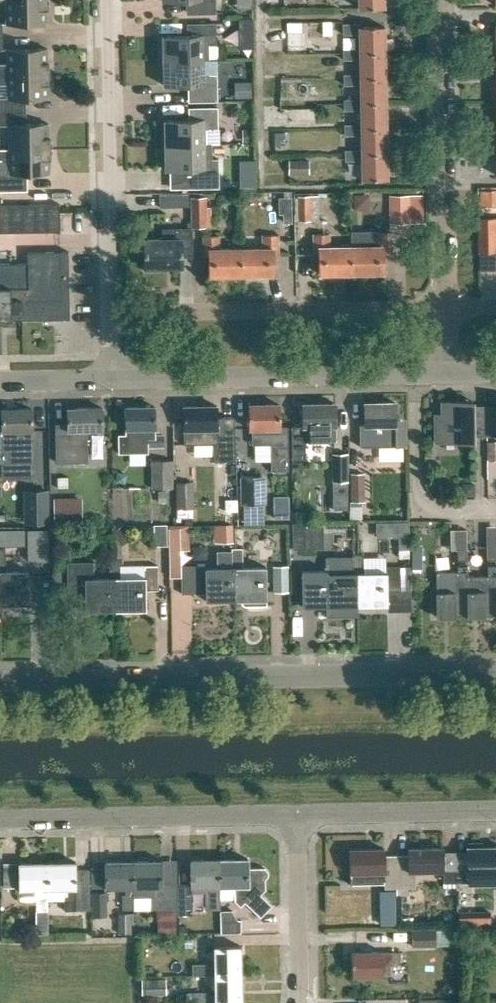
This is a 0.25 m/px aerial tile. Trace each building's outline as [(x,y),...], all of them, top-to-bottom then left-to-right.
[(48,10),(47,0),(6,0),(6,24),(46,23),(46,10),(48,10)] [(162,1),(190,0),(191,14),(216,14),(216,0),(162,0),(162,1)] [(358,9),(383,9),(383,0),(358,0),(358,9)] [(253,18),(239,19),(239,30),(253,30),(253,18)] [(191,23),(191,35),(163,36),(163,61),(203,60),(203,45),(216,45),(216,23),(191,23)] [(358,26),(342,26),(343,35),(359,34),(359,51),(359,53),(384,52),(384,27),(358,28),(358,26)] [(7,49),(7,64),(0,64),(0,74),(49,74),(49,63),(47,62),(47,49),(7,49)] [(359,51),(343,51),(343,60),(359,60),(360,76),(360,79),(385,78),(384,52),(359,53),(359,51)] [(203,60),(163,61),(164,85),(192,85),(192,102),(218,102),(217,75),(204,75),(203,60)] [(25,111),(24,99),(48,98),(48,85),(49,85),(49,74),(0,74),(0,85),(7,84),(8,99),(0,99),(0,112),(25,111)] [(360,76),(343,77),(343,85),(360,85),(360,101),(360,103),(385,103),(385,78),(360,79),(360,76)] [(386,129),(385,103),(360,103),(360,101),(343,102),(344,111),(360,110),(360,127),(360,129),(386,129)] [(218,107),(192,108),(193,120),(164,120),(165,145),(205,144),(205,130),(218,129),(218,107)] [(8,149),(50,148),(50,137),(48,137),(48,124),(25,124),(25,111),(0,112),(0,124),(8,124),(8,149)] [(386,153),(386,129),(360,129),(360,127),(344,127),(344,136),(361,136),(361,152),(361,154),(386,153)] [(242,130),(242,143),(253,143),(253,130),(242,130)] [(205,144),(165,145),(165,170),(194,169),(194,181),(219,181),(219,159),(205,159),(205,144)] [(27,174),(49,173),(49,160),(50,159),(50,148),(8,149),(0,149),(0,191),(27,191),(27,174)] [(361,152),(344,152),(345,161),(361,161),(362,180),(387,180),(386,153),(361,154),(361,152)] [(290,159),(290,172),(309,172),(309,159),(290,159)] [(480,202),(495,202),(495,190),(480,190),(480,202)] [(189,194),(159,195),(159,208),(189,207),(189,194)] [(297,196),(297,221),(310,221),(310,195),(297,196)] [(410,196),(389,196),(389,224),(410,224),(410,196)] [(206,228),(206,197),(191,197),(191,228),(206,228)] [(283,214),(283,223),(291,223),(291,198),(283,198),(283,214)] [(0,205),(0,233),(60,232),(59,204),(0,205)] [(477,252),(495,252),(495,217),(477,217),(477,252)] [(162,229),(162,239),(144,239),(144,267),(145,267),(145,271),(160,271),(160,269),(181,268),(181,257),(193,257),(193,249),(192,249),(192,229),(162,229)] [(388,233),(372,233),(372,246),(351,247),(351,274),(383,273),(383,254),(388,254),(388,233)] [(277,235),(262,236),(262,248),(241,248),(241,276),(273,275),(273,255),(278,255),(277,235)] [(328,235),(313,235),(313,255),(318,255),(319,274),(351,274),(351,247),(328,247),(328,235)] [(218,236),(203,237),(203,257),(209,257),(209,276),(241,276),(241,248),(218,249),(218,236)] [(0,265),(0,320),(69,318),(68,251),(26,252),(26,265),(0,265)] [(441,402),(442,415),(435,415),(435,442),(473,442),(473,437),(486,437),(486,406),(473,406),(473,401),(441,402)] [(401,420),(396,420),(396,402),(364,403),(365,423),(359,424),(360,447),(406,446),(405,424),(401,420)] [(335,403),(303,404),(304,426),(291,426),(292,459),(304,459),(304,441),(336,440),(335,403)] [(280,426),(280,404),(248,405),(249,428),(251,428),(252,444),(270,444),(271,470),(289,470),(288,426),(280,426)] [(233,417),(217,417),(217,406),(183,407),(184,444),(213,443),(213,460),(233,460),(233,417)] [(486,406),(486,437),(495,436),(495,406),(486,406)] [(129,407),(129,428),(129,436),(117,436),(117,453),(148,453),(148,446),(163,446),(163,436),(155,436),(155,407),(129,407)] [(69,445),(68,430),(102,430),(102,408),(68,408),(68,425),(56,425),(56,469),(65,469),(64,461),(79,460),(79,444),(69,445)] [(0,431),(0,447),(11,447),(11,431),(33,431),(32,409),(2,409),(2,431),(0,431)] [(347,481),(347,453),(332,453),(332,481),(347,481)] [(171,488),(171,459),(150,459),(150,488),(171,488)] [(363,473),(349,473),(349,501),(363,501),(363,473)] [(240,476),(240,505),(266,504),(266,476),(240,476)] [(68,477),(57,477),(57,488),(68,488),(68,477)] [(192,508),(192,482),(174,482),(174,508),(192,508)] [(474,484),(462,484),(463,497),(475,496),(474,484)] [(23,490),(24,524),(49,524),(49,490),(23,490)] [(158,491),(158,503),(167,503),(167,491),(158,491)] [(54,498),(54,524),(83,524),(82,498),(54,498)] [(274,498),(274,519),(290,519),(290,498),(274,498)] [(304,522),(292,522),(292,548),(304,548),(304,522)] [(178,551),(188,551),(188,526),(154,526),(154,544),(166,544),(166,577),(178,577),(178,551)] [(486,540),(487,576),(467,576),(468,617),(495,616),(495,540),(486,540)] [(0,548),(0,605),(30,604),(29,571),(5,572),(5,548),(0,548)] [(236,568),(236,601),(247,601),(247,610),(267,609),(266,567),(243,568),(242,548),(232,549),(232,568),(236,568)] [(456,550),(457,572),(436,572),(437,617),(468,617),(467,576),(467,550),(456,550)] [(364,553),(353,553),(353,557),(354,573),(357,573),(358,605),(388,604),(388,590),(401,590),(400,566),(386,566),(386,572),(365,572),(364,553)] [(357,573),(354,573),(353,557),(326,557),(327,571),(302,572),(303,599),(303,607),(358,605),(357,573)] [(144,565),(144,578),(122,578),(122,559),(112,559),(112,578),(116,578),(116,611),(147,611),(146,590),(158,590),(158,565),(144,565)] [(288,592),(287,565),(272,566),(273,592),(288,592)] [(205,569),(205,566),(181,566),(182,595),(206,594),(206,602),(236,601),(236,568),(232,568),(205,569)] [(93,569),(72,569),(73,605),(85,604),(85,612),(116,611),(116,578),(112,578),(93,578),(93,569)] [(482,847),(482,845),(467,845),(467,848),(466,848),(467,871),(495,871),(495,847),(482,847)] [(396,856),(397,888),(416,888),(415,872),(442,872),(442,848),(408,848),(408,855),(396,856)] [(397,888),(396,856),(384,856),(384,849),(349,849),(349,884),(385,883),(385,888),(397,888)] [(221,860),(192,860),(192,883),(178,883),(178,898),(179,915),(193,915),(192,887),(210,887),(210,909),(220,909),(221,909),(221,887),(221,878),(221,860)] [(221,878),(221,887),(235,887),(236,901),(241,907),(245,902),(261,918),(273,906),(261,895),(266,890),(266,880),(269,877),(269,872),(265,869),(249,869),(249,860),(221,860),(221,878)] [(178,898),(178,883),(164,883),(164,861),(134,862),(134,888),(152,888),(152,910),(177,910),(177,915),(179,915),(178,898)] [(134,862),(105,862),(106,889),(124,889),(124,911),(135,910),(134,888),(134,862)] [(48,864),(49,890),(65,890),(66,912),(77,911),(92,911),(91,871),(78,871),(78,863),(48,864)] [(49,912),(49,890),(48,864),(20,864),(20,891),(37,890),(37,912),(49,912)] [(108,917),(108,894),(93,894),(94,917),(108,917)] [(220,909),(220,933),(241,932),(241,920),(239,920),(233,909),(221,909),(220,909)] [(120,914),(120,934),(133,934),(133,914),(120,914)] [(412,946),(436,946),(435,929),(411,930),(412,946)] [(214,965),(193,965),(193,977),(214,977),(215,977),(242,977),(241,946),(214,946),(214,965)] [(391,967),(396,967),(396,952),(351,953),(351,977),(391,977),(391,967)] [(193,993),(193,1002),(242,1002),(242,977),(215,977),(214,977),(214,993),(193,993)] [(165,979),(142,979),(142,994),(165,994),(165,979)]
